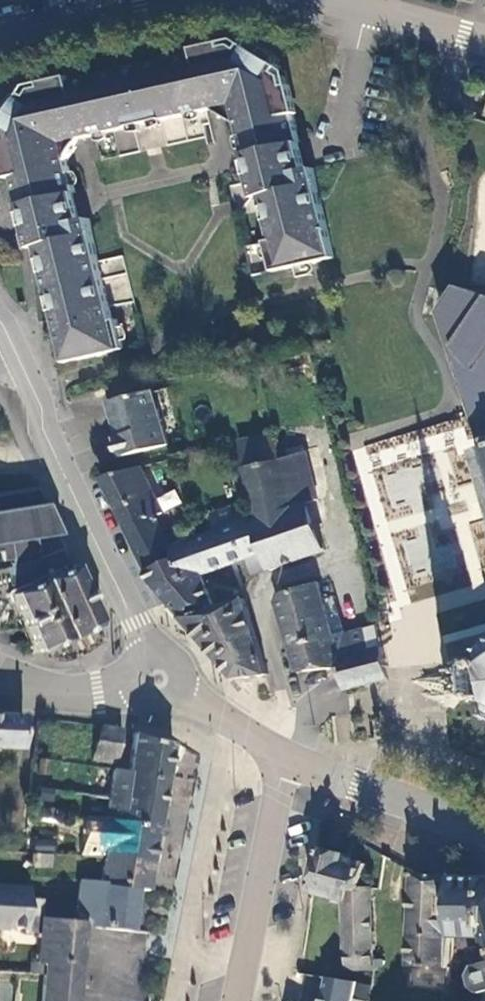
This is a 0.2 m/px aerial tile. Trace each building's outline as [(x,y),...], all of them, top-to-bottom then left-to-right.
[(41,260),(98,247),(90,218),(84,219),(80,200),(78,192),(70,159),(77,149),(83,139),(96,136),(102,159),(154,148),(207,136),(208,143),(215,142),(208,111),(215,108),(225,116),(236,124),(246,163),(250,180),(232,185),(238,208),(240,215),(265,210),(269,229),(288,224),(295,253),(251,265),(253,274),(296,265),(333,256),(314,171),(307,172),(302,149),(284,77),(278,71),(281,67),(245,43),(242,49),(236,45),(38,90),(33,97),(28,94),(5,128),(11,133),(7,139),(20,198),(23,212),(28,231),(20,233),(22,241),(24,249),(38,248),(41,260)] [(247,245),(251,265),(295,253),(288,224),(269,229),(271,239),(247,245)] [(101,260),(98,247),(41,260),(59,336),(65,361),(125,347),(119,320),(139,316),(125,256),(101,260)] [(478,300),(464,301),(454,305),(450,310),(449,318),(451,325),(456,336),(461,345),(469,356),(478,365),(484,371),(484,301),(478,300)] [(170,445),(155,390),(113,402),(118,422),(121,422),(125,436),(116,438),(122,458),(170,445)] [(426,452),(457,450),(456,426),(425,427),(426,452)] [(275,433),(240,442),(246,468),(281,459),(275,433)] [(484,481),(484,448),(476,450),(484,481)] [(254,522),(270,571),(324,553),(308,504),(318,501),(305,453),(281,459),(246,468),(259,520),(254,522)] [(142,560),(170,550),(163,534),(155,518),(165,514),(144,468),(103,478),(142,560)] [(171,495),(181,490),(176,475),(166,478),(171,495)] [(43,507),(45,507),(37,488),(0,494),(0,497),(36,491),(43,507)] [(13,571),(37,564),(39,563),(36,542),(60,538),(45,507),(43,507),(36,491),(0,497),(0,554),(2,564),(12,562),(13,571)] [(254,576),(270,571),(254,522),(249,501),(214,513),(221,533),(199,541),(210,574),(249,561),(254,576)] [(175,529),(163,534),(170,550),(184,546),(175,529)] [(184,546),(170,550),(142,560),(153,583),(165,598),(183,619),(217,609),(205,576),(210,574),(199,541),(184,546)] [(42,577),(37,564),(13,571),(0,574),(0,579),(3,588),(42,577)] [(44,583),(70,640),(97,628),(98,625),(99,622),(75,569),(44,583)] [(42,653),(70,640),(44,583),(15,597),(39,651),(42,653)] [(318,584),(279,595),(277,598),(291,647),(333,636),(322,599),(318,584)] [(333,636),(346,632),(334,596),(322,599),(333,636)] [(217,609),(183,619),(234,679),(250,677),(267,676),(246,600),(217,609)] [(333,636),(291,647),(298,672),(343,668),(340,660),(381,648),(377,624),(346,632),(333,636)] [(436,676),(440,709),(453,712),(460,699),(477,697),(484,704),(477,715),(484,721),(484,647),(482,649),(478,645),(472,651),(478,659),(471,663),(467,659),(462,661),(462,666),(450,671),(440,666),(436,676)] [(348,691),(388,680),(381,648),(340,660),(343,668),(348,691)] [(0,715),(0,747),(21,748),(24,716),(0,715)] [(122,731),(101,726),(98,743),(95,742),(91,759),(115,765),(122,731)] [(166,777),(172,742),(133,733),(129,772),(166,777)] [(162,802),(166,777),(129,772),(113,769),(110,794),(125,797),(162,802)] [(34,799),(49,801),(51,791),(35,788),(34,799)] [(158,831),(162,802),(125,797),(110,794),(107,824),(110,825),(158,831)] [(152,862),(158,831),(110,825),(105,855),(152,862)] [(50,853),(51,840),(33,840),(33,853),(50,853)] [(346,898),(347,888),(364,889),(370,863),(347,857),(348,854),(325,848),(313,892),(346,900),(346,898)] [(31,853),(31,856),(30,866),(50,867),(50,854),(31,853)] [(148,890),(152,862),(105,855),(101,882),(101,885),(137,889),(148,890)] [(453,878),(410,872),(406,969),(450,973),(451,937),(453,878)] [(453,878),(451,937),(484,936),(484,879),(453,878)] [(78,880),(74,922),(74,925),(83,927),(133,932),(137,889),(101,885),(101,882),(78,880)] [(28,887),(0,886),(0,926),(6,927),(25,928),(26,915),(28,887)] [(375,902),(375,889),(364,889),(347,888),(346,898),(375,902)] [(347,933),(348,970),(354,971),(377,972),(375,902),(346,898),(346,900),(347,933)] [(40,916),(26,915),(25,928),(25,932),(39,933),(40,919),(40,916)] [(39,933),(37,958),(80,961),(83,927),(74,925),(74,922),(40,919),(39,933)] [(301,966),(300,973),(314,977),(316,970),(328,971),(328,968),(348,970),(347,933),(341,933),(340,942),(305,938),(301,966)] [(80,961),(37,958),(36,963),(29,962),(28,973),(43,974),(41,1000),(77,1000),(80,961)] [(481,967),(473,979),(477,990),(484,992),(484,965),(481,967)] [(331,978),(325,1000),(357,1000),(361,982),(331,978)]
